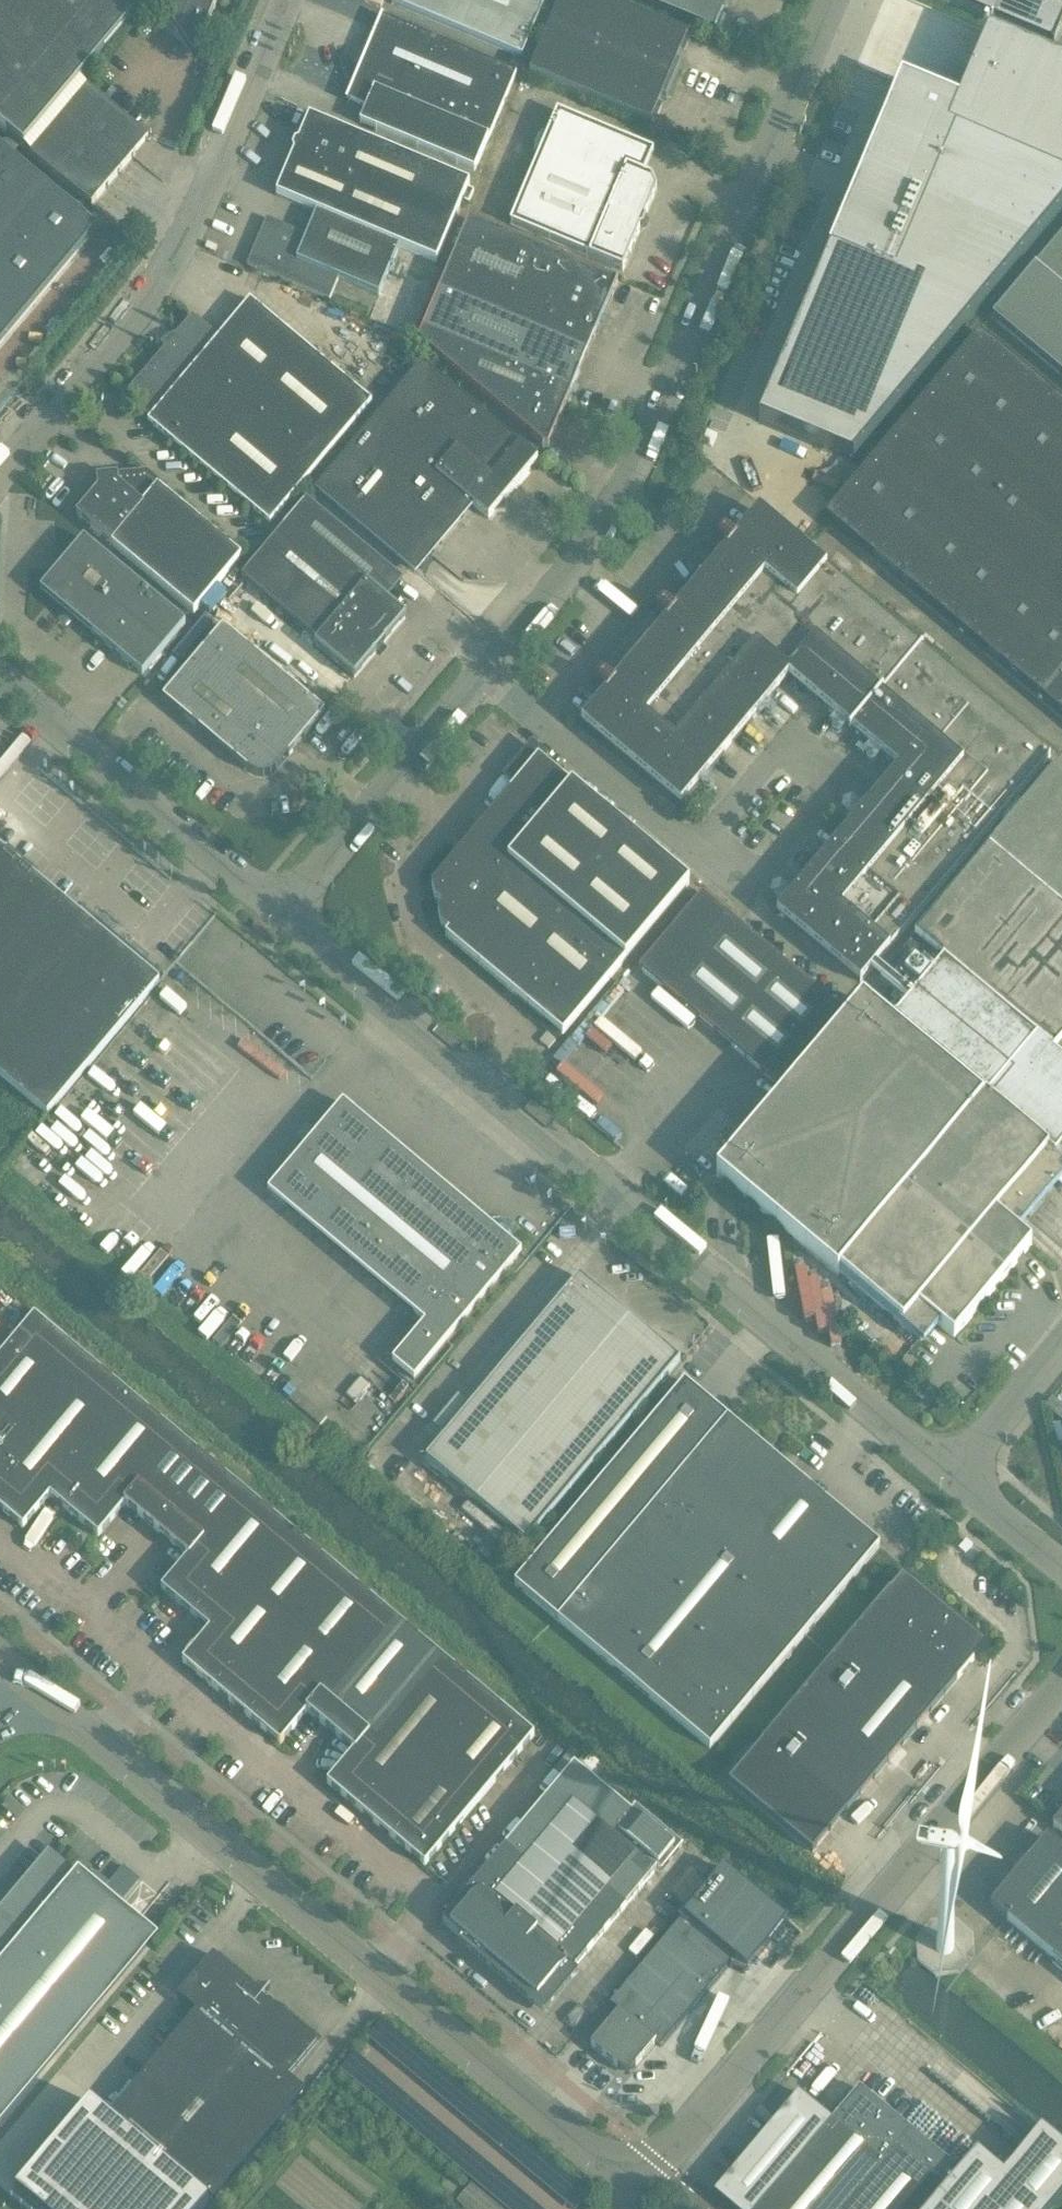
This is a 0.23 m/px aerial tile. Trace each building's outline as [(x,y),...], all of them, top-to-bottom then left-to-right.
[(21,149),(85,203),(92,209),(103,195),(147,143),(149,141),(81,84),(133,22),(151,0),(0,0),(0,131),(21,149)] [(165,18),(168,16),(181,35),(185,38),(190,39),(195,38),(199,36),(202,32),(211,11),(214,13),(219,0),(153,0),(165,18)] [(547,0),(393,0),(391,6),(522,60),(547,0)] [(688,38),(597,0),(562,0),(530,76),(651,127),(662,100),(666,102),(681,67),(676,65),(688,38)] [(682,22),(714,35),(729,0),(631,0),(682,22)] [(995,21),(1004,0),(945,0),(995,21)] [(995,21),(1053,46),(1061,24),(1061,11),(1037,0),(1004,0),(995,21)] [(1061,11),(1061,0),(1037,0),(1061,11)] [(475,173),(516,74),(385,19),(383,28),(379,37),(375,45),(370,53),(363,60),(359,64),(361,66),(346,101),(366,109),(360,125),(475,173)] [(758,423),(852,463),(1061,214),(1061,65),(989,34),(958,108),(948,131),(891,108),(881,132),(758,423)] [(645,219),(656,192),(652,180),(643,177),(653,153),(557,113),(510,226),(623,273),(639,232),(642,231),(646,222),(645,219)] [(437,264),(463,202),(469,205),(474,193),(468,190),(470,186),(309,119),(298,144),(295,145),(292,152),(293,156),(276,197),(316,214),(399,249),(437,264)] [(97,230),(12,159),(21,149),(0,131),(0,346),(97,230)] [(379,297),(399,249),(316,214),(307,237),(266,220),(263,229),(264,230),(267,238),(259,241),(258,240),(247,267),(329,302),(338,280),(379,297)] [(587,357),(617,285),(469,222),(438,294),(587,357)] [(1034,269),(1061,292),(1061,236),(1034,269)] [(992,320),(1061,378),(1061,292),(1034,269),(992,320)] [(587,357),(438,294),(422,333),(571,395),(587,357)] [(372,403),(250,302),(219,339),(192,317),(175,337),(179,341),(166,350),(165,349),(124,398),(151,420),(148,424),(270,526),(372,403)] [(571,395),(422,333),(418,344),(544,449),(548,450),(549,447),(571,395)] [(825,518),(831,524),(1061,717),(1061,404),(979,335),(825,518)] [(504,501),(537,464),(422,368),(318,492),(414,572),(471,505),(488,520),(494,514),(493,506),(496,502),(504,501)] [(242,559),(162,492),(158,489),(142,507),(111,481),(107,481),(77,518),(81,521),(82,519),(92,527),(90,529),(100,537),(111,543),(111,544),(110,545),(194,616),(242,559)] [(387,602),(403,583),(306,502),(241,579),(317,642),(314,645),(314,648),(353,681),(356,680),(406,620),(406,618),(387,602)] [(920,647),(759,513),(735,541),(728,535),(724,533),(720,534),(717,538),(717,542),(719,545),(726,551),(675,613),(667,607),(663,606),(659,607),(656,610),(656,614),(658,618),(666,624),(614,686),(607,679),(603,678),(599,679),(596,682),(596,687),(598,690),(605,696),(582,724),(681,807),(788,679),(850,731),(848,734),(850,736),(853,733),(898,771),(777,916),(860,985),(1051,757),(922,650),(924,647),(922,645),(920,647)] [(186,626),(90,546),(84,541),(40,592),(142,678),(186,626)] [(325,715),(223,629),(163,701),(247,772),(248,772),(253,776),(259,778),(265,778),(271,776),(276,771),(280,765),(281,757),(284,754),(289,758),(325,715)] [(563,1036),(689,886),(538,759),(509,793),(509,794),(432,887),(435,901),(443,907),(438,913),(441,927),(449,934),(445,938),(563,1036)] [(1013,1231),(1060,1177),(1061,1174),(1061,766),(914,941),(915,942),(880,983),(889,990),(874,1009),(985,1102),(984,1104),(862,1002),(715,1177),(838,1279),(840,1276),(920,1343),(924,1347),(940,1327),(954,1339),(1032,1247),(1013,1231)] [(111,943),(0,850),(0,1078),(47,1118),(159,984),(147,973),(149,970),(144,966),(129,954),(127,956),(111,943)] [(839,1011),(702,896),(639,971),(776,1086),(839,1011)] [(488,1227),(343,1105),(268,1194),(425,1325),(393,1364),(414,1382),(447,1343),(521,1254),(512,1247),(510,1225),(488,1227)] [(565,1267),(531,1307),(551,1323),(584,1283),(565,1267)] [(584,1283),(551,1323),(566,1336),(570,1340),(604,1299),(584,1283)] [(604,1299),(570,1340),(590,1356),(624,1316),(604,1299)] [(531,1307),(518,1323),(553,1352),(566,1336),(551,1323),(531,1307)] [(624,1316),(590,1356),(610,1372),(643,1332),(624,1316)] [(35,1318),(0,1359),(0,1511),(24,1530),(50,1498),(99,1539),(126,1507),(172,1546),(188,1559),(161,1591),(209,1632),(182,1664),(280,1746),(307,1714),(354,1753),(327,1785),(425,1867),(534,1737),(35,1318)] [(518,1323),(504,1339),(539,1369),(551,1354),(553,1352),(518,1323)] [(553,1352),(551,1354),(595,1390),(610,1372),(590,1356),(570,1340),(566,1336),(553,1352)] [(504,1339),(491,1355),(526,1385),(537,1372),(539,1369),(504,1339)] [(539,1369),(537,1372),(580,1408),(595,1390),(551,1354),(539,1369)] [(491,1355),(477,1371),(512,1401),(522,1389),(526,1385),(491,1355)] [(477,1371),(463,1387),(499,1417),(507,1407),(512,1401),(477,1371)] [(526,1385),(522,1389),(565,1426),(580,1408),(537,1372),(526,1385)] [(684,1384),(515,1586),(710,1750),(877,1551),(879,1548),(880,1548),(853,1525),(850,1530),(843,1524),(847,1520),(788,1470),(684,1384)] [(463,1387),(450,1404),(485,1433),(492,1425),(499,1417),(463,1387)] [(512,1401),(507,1407),(550,1443),(565,1426),(522,1389),(512,1401)] [(450,1404),(436,1420),(472,1449),(477,1443),(485,1433),(450,1404)] [(499,1417),(492,1425),(535,1461),(550,1443),(507,1407),(499,1417)] [(436,1420),(423,1436),(458,1465),(462,1460),(472,1449),(436,1420)] [(485,1433),(477,1443),(520,1479),(535,1461),(492,1425),(485,1433)] [(423,1436),(409,1452),(445,1481),(447,1478),(458,1465),(423,1436)] [(472,1449),(462,1460),(505,1497),(520,1479),(477,1443),(472,1449)] [(409,1452),(396,1468),(431,1498),(432,1496),(445,1481),(409,1452)] [(458,1465),(447,1478),(490,1514),(505,1497),(462,1460),(458,1465)] [(445,1481),(432,1496),(476,1532),(490,1514),(447,1478),(445,1481)] [(431,1498),(417,1514),(461,1550),(476,1532),(432,1496),(431,1498)] [(888,1593),(729,1784),(813,1855),(855,1803),(974,1662),(987,1646),(903,1576),(888,1593)] [(683,1851),(636,1811),(632,1816),(574,1768),(507,1848),(527,1865),(544,1844),(624,1912),(657,1873),(662,1877),(683,1851)] [(1052,1827),(1061,1836),(1061,1815),(1052,1827)] [(1047,1840),(990,1908),(1061,1968),(1061,1853),(1047,1840)] [(574,1971),(624,1912),(544,1844),(527,1865),(507,1848),(443,1924),(462,1940),(458,1945),(544,2017),(579,1975),(574,1971)] [(152,1942),(79,1881),(77,1884),(50,1861),(0,1920),(0,2123),(152,1942)] [(619,2013),(591,2047),(618,2069),(621,2072),(633,2070),(636,2067),(656,2044),(661,2048),(734,1960),(748,1972),(788,1924),(787,1924),(724,1871),(704,1895),(611,2006),(619,2013)] [(931,1918),(917,1934),(920,1959),(937,1974),(961,1972),(975,1956),(974,1932),(955,1916),(931,1918)] [(14,2193),(33,2208),(207,2208),(211,2204),(304,2093),(288,2079),(317,2044),(269,2004),(268,2005),(262,2000),(270,1990),(254,1991),(213,1957),(178,1999),(182,2002),(196,2014),(109,2118),(90,2103),(14,2193)] [(713,2196),(729,2208),(1056,2208),(1061,2202),(1061,2149),(1041,2132),(1026,2150),(1004,2176),(977,2154),(960,2174),(860,2090),(832,2122),(799,2094),(770,2128),(727,2180),(713,2196)]
